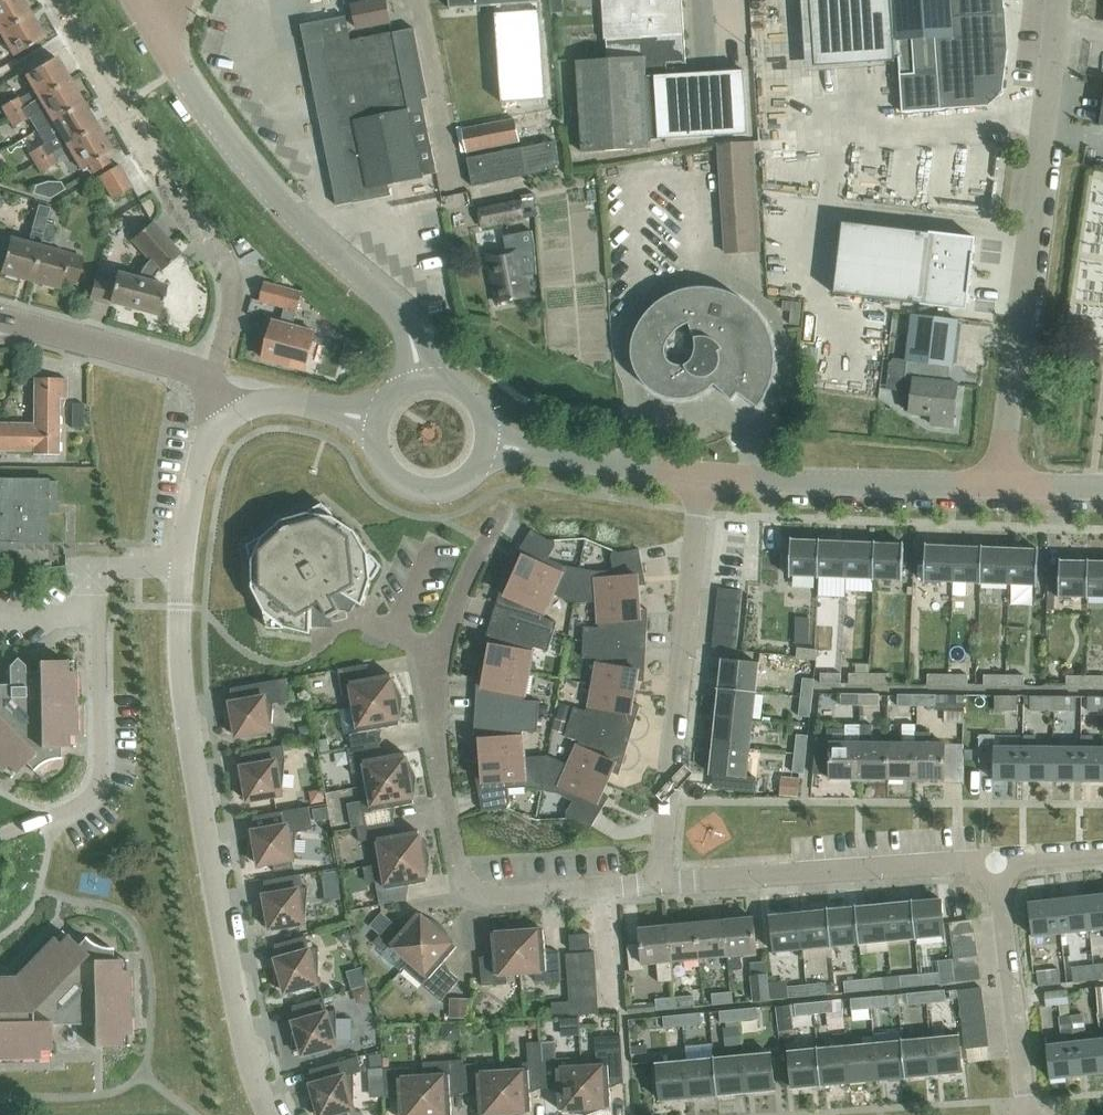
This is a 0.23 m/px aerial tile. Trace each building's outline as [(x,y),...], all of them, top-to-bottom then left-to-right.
[(29,13),(22,0),(0,0),(0,30),(29,13)] [(385,0),(382,0),(351,6),(355,27),(389,21),(385,0)] [(449,7),(449,8),(494,5),(500,103),(545,100),(539,0),(448,0),(449,7)] [(575,61),(580,134),(581,152),(650,147),(649,140),(747,134),(744,74),(666,78),(665,68),(685,67),(685,62),(683,34),(681,0),(600,0),(603,39),(606,39),(607,59),(575,61)] [(813,66),(885,62),(895,61),(894,57),(898,57),(902,112),(985,107),(1006,85),(1008,62),(1004,0),(809,0),(813,66)] [(6,42),(13,55),(43,37),(29,13),(0,30),(0,45),(6,42)] [(421,99),(427,98),(413,28),(350,40),(345,16),(315,22),(303,41),(336,205),(352,202),(353,203),(390,196),(387,183),(421,177),(420,175),(435,172),(423,111),(421,99)] [(565,55),(554,56),(555,74),(567,73),(565,55)] [(2,105),(8,115),(68,79),(54,56),(24,74),(36,95),(21,104),(17,97),(2,105)] [(756,129),(798,127),(796,72),(753,74),(756,129)] [(14,125),(28,117),(36,130),(82,103),(68,79),(8,115),(14,125)] [(30,152),(35,161),(96,125),(82,103),(36,130),(44,143),(30,152)] [(518,142),(514,120),(461,130),(465,152),(518,142)] [(56,163),(72,154),(80,168),(88,163),(93,171),(109,162),(104,153),(110,150),(96,125),(35,161),(41,171),(56,163)] [(553,142),(466,159),(472,186),(559,169),(553,142)] [(751,142),(717,144),(725,253),(759,250),(751,142)] [(98,175),(105,186),(124,175),(118,164),(98,175)] [(131,186),(124,175),(105,186),(111,197),(131,186)] [(523,218),(520,201),(476,209),(480,227),(523,218)] [(33,219),(27,242),(0,235),(0,262),(1,262),(0,268),(0,271),(6,273),(5,276),(15,278),(16,275),(29,279),(45,222),(49,207),(37,203),(33,219)] [(157,270),(159,270),(179,253),(151,221),(131,238),(148,258),(139,273),(137,278),(116,272),(113,285),(94,281),(90,296),(158,314),(166,286),(151,282),(157,270)] [(841,221),(832,293),(966,310),(975,237),(841,221)] [(57,225),(45,222),(29,279),(42,282),(41,285),(52,288),(53,286),(59,287),(62,279),(75,282),(82,257),(50,248),(57,225)] [(505,249),(486,253),(495,302),(528,296),(524,273),(536,271),(534,247),(531,230),(503,236),(505,249)] [(284,308),(280,323),(273,322),(263,358),(304,369),(313,332),(292,327),(300,295),(265,286),(261,302),(284,308)] [(774,354),(773,347),(772,341),(770,335),(768,329),(765,324),(761,318),(758,313),(753,308),(749,304),(744,300),(739,297),(733,294),(727,291),(721,289),(715,288),(709,287),(703,286),(696,287),(690,287),(684,289),(678,290),(672,292),(667,295),(662,298),(657,302),(652,306),(648,310),(645,314),(641,318),(639,323),(636,327),(634,332),(633,338),(631,343),(631,348),(630,353),(631,358),(632,362),(633,366),(635,370),(636,374),(639,377),(641,381),(644,384),(647,387),(650,390),(654,392),(658,394),(662,396),(665,397),(669,398),(673,399),(677,399),(681,399),(685,398),(689,398),(693,397),(697,395),(701,394),(704,392),(707,389),(710,387),(713,384),(731,400),(737,393),(755,406),(755,408),(756,409),(761,402),(765,396),(768,389),(770,383),(772,376),(773,369),(774,362),(774,354)] [(904,377),(913,378),(911,391),(903,390),(901,406),(909,407),(908,413),(932,416),(931,424),(952,427),(957,383),(943,381),(945,365),(951,366),(956,319),(911,314),(905,360),(906,360),(904,377)] [(844,366),(844,383),(856,384),(856,366),(844,366)] [(34,449),(34,454),(58,454),(58,398),(66,398),(66,378),(35,378),(34,423),(0,423),(0,449),(34,449)] [(82,427),(82,403),(70,403),(71,427),(82,427)] [(56,512),(57,481),(0,480),(0,551),(18,552),(18,539),(44,539),(45,513),(56,513),(56,512)] [(284,627),(311,634),(311,626),(333,627),(327,617),(339,610),(350,610),(356,601),(362,605),(371,579),(372,579),(381,565),(369,554),(368,554),(355,531),(332,517),(333,515),(322,503),(308,511),(307,513),(282,520),(262,537),(261,537),(247,545),(250,560),(252,561),(252,587),(264,611),(263,612),(267,628),(283,628),(284,627)] [(518,565),(513,575),(552,593),(573,603),(579,568),(563,565),(547,558),(554,546),(554,540),(548,540),(531,530),(511,562),(518,565)] [(788,574),(817,576),(818,541),(789,540),(788,574)] [(817,576),(833,576),(844,577),(846,542),(818,541),(817,576)] [(845,577),(859,577),(871,578),(872,578),(874,543),(846,542),(844,577),(845,577)] [(902,544),(874,543),(872,578),(901,579),(902,544)] [(924,546),(923,580),(952,581),(953,547),(924,546)] [(952,581),(979,582),(981,548),(953,547),(952,581)] [(596,571),(579,568),(573,603),(596,601),(638,597),(638,586),(645,585),(638,548),(618,552),(613,550),(610,556),(613,570),(596,571)] [(981,548),(979,582),(1007,583),(1009,549),(981,548)] [(1037,550),(1009,549),(1007,583),(1036,584),(1037,550)] [(1059,569),(1058,595),(1087,596),(1087,562),(1059,561),(1059,569)] [(1087,596),(1102,596),(1102,562),(1087,562),(1087,596)] [(502,583),(491,618),(551,636),(556,622),(542,617),(543,613),(552,593),(513,575),(509,586),(502,583)] [(718,589),(716,601),(741,603),(742,591),(718,588),(718,589)] [(639,609),(638,597),(596,601),(598,623),(597,627),(583,626),(582,642),(645,645),(647,609),(639,609)] [(740,615),(741,603),(716,601),(715,612),(740,615)] [(738,627),(740,615),(715,612),(714,624),(738,627)] [(488,654),(486,666),(527,673),(531,651),(533,647),(547,651),(551,636),(491,618),(480,653),(488,654)] [(737,638),(738,627),(714,624),(713,635),(737,638)] [(736,650),(737,638),(713,635),(712,646),(736,650)] [(596,663),(592,685),(634,692),(636,680),(643,682),(645,645),(582,642),(581,657),(596,658),(596,663)] [(816,659),(817,649),(796,647),(794,657),(816,659)] [(5,764),(14,772),(25,761),(32,768),(30,769),(31,770),(34,767),(41,762),(47,760),(55,758),(59,758),(59,757),(56,757),(56,746),(66,746),(65,735),(74,734),(72,671),(64,672),(64,660),(36,660),(37,671),(23,672),(23,665),(15,657),(7,665),(7,684),(0,684),(0,769),(5,764)] [(758,664),(722,660),(719,688),(754,693),(758,664)] [(365,664),(337,669),(342,694),(351,693),(354,707),(401,698),(401,697),(392,679),(391,679),(390,674),(367,678),(365,664)] [(476,676),(474,713),(537,716),(538,701),(523,700),(523,696),(527,673),(486,666),(484,678),(476,676)] [(819,682),(840,683),(840,672),(819,672),(819,682)] [(847,683),(868,683),(868,672),(848,672),(847,683)] [(888,673),(868,672),(868,683),(888,683),(888,673)] [(926,684),(946,684),(946,673),(926,673),(926,684)] [(946,684),(967,684),(967,674),(946,673),(946,684)] [(982,684),(1003,685),(1003,674),(982,674),(982,684)] [(1003,685),(1023,685),(1023,680),(1023,674),(1003,674),(1003,685)] [(1065,685),(1085,685),(1085,675),(1065,674),(1065,685)] [(1085,675),(1085,685),(1102,686),(1102,675),(1085,675)] [(801,677),(799,698),(811,699),(813,679),(801,677)] [(285,678),(230,688),(226,730),(234,729),(235,736),(270,730),(269,724),(271,723),(273,703),(289,700),(285,678)] [(573,707),(568,721),(628,740),(639,705),(632,703),(634,692),(592,685),(588,707),(587,711),(573,707)] [(719,688),(716,716),(751,721),(754,693),(719,688)] [(839,705),(858,705),(859,693),(840,693),(839,705)] [(878,705),(878,693),(859,693),(858,705),(878,705)] [(896,705),(915,705),(915,694),(896,693),(896,705)] [(962,709),(962,694),(915,694),(915,705),(935,706),(938,709),(962,709)] [(1016,711),(1016,704),(1022,704),(1022,694),(1016,694),(993,694),(993,710),(1016,711)] [(1022,704),(1028,704),(1029,711),(1051,711),(1051,695),(1022,694),(1022,704)] [(1074,695),(1051,695),(1051,711),(1074,711),(1074,695)] [(1102,711),(1102,695),(1086,695),(1086,711),(1102,711)] [(401,699),(401,698),(354,707),(358,732),(348,733),(351,747),(379,743),(376,729),(399,725),(398,720),(399,719),(401,699)] [(797,715),(809,717),(811,699),(799,698),(797,715)] [(560,703),(555,717),(568,721),(572,707),(560,703)] [(480,749),(481,761),(523,757),(521,735),(522,731),(536,732),(537,716),(474,713),(472,749),(480,749)] [(716,716),(713,744),(748,748),(751,721),(716,716)] [(567,722),(554,718),(552,726),(565,730),(567,722)] [(618,775),(628,740),(568,721),(564,736),(578,741),(576,745),(568,765),(567,765),(606,783),(611,772),(618,775)] [(844,724),(844,728),(826,728),(826,737),(816,737),(812,773),(829,775),(829,778),(858,778),(858,724),(844,724)] [(871,724),(858,724),(858,778),(887,778),(887,742),(871,742),(871,724)] [(943,779),(943,742),(929,742),(929,731),(914,731),(914,742),(914,779),(943,779)] [(795,733),(793,754),(805,755),(807,735),(795,733)] [(992,762),(991,779),(1021,779),(1022,747),(994,746),(994,734),(978,734),(977,761),(992,762)] [(1022,747),(1021,779),(1050,780),(1050,747),(1035,747),(1035,734),(1022,734),(1022,747)] [(1079,747),(1079,780),(1102,780),(1102,748),(1092,748),(1092,735),(1080,735),(1080,747),(1079,747)] [(317,741),(319,752),(329,751),(327,739),(317,741)] [(887,778),(914,779),(914,742),(887,742),(887,778)] [(381,756),(379,743),(351,747),(346,748),(351,773),(365,771),(367,785),(415,777),(415,776),(406,757),(405,758),(404,752),(381,756)] [(709,773),(726,775),(725,790),(754,793),(755,776),(745,775),(748,748),(713,744),(709,773)] [(282,745),(241,752),(237,794),(245,793),(246,801),(281,795),(280,788),(282,787),(285,758),(282,745)] [(1050,780),(1079,780),(1079,747),(1050,747),(1050,780)] [(791,771),(803,773),(805,755),(793,754),(791,771)] [(481,772),(474,773),(481,810),(501,806),(506,808),(509,802),(506,788),(523,787),(540,790),(546,755),(523,757),(481,761),(481,772)] [(601,793),(606,783),(567,765),(568,765),(546,755),(540,790),(557,793),(572,800),(565,812),(565,819),(572,818),(589,829),(608,797),(601,793)] [(415,778),(415,777),(367,785),(370,799),(360,801),(365,825),(393,821),(390,807),(413,803),(412,798),(413,798),(415,778)] [(308,806),(252,816),(249,858),(256,857),(258,865),(292,859),(291,852),(293,852),(295,831),(312,828),(308,806)] [(395,834),(393,821),(365,825),(356,827),(358,841),(367,840),(369,851),(378,849),(381,863),(429,855),(428,854),(420,835),(419,836),(418,830),(395,834)] [(429,856),(429,855),(381,863),(383,877),(374,879),(378,904),(406,899),(404,885),(427,881),(426,876),(427,876),(429,856)] [(299,874),(263,880),(260,922),(267,921),(269,929),(303,923),(302,916),(304,916),(307,887),(302,888),(299,874)] [(356,892),(366,907),(376,900),(367,886),(356,892)] [(1085,896),(1089,928),(1102,926),(1102,894),(1085,896)] [(1085,896),(1057,899),(1060,931),(1089,928),(1085,896)] [(940,899),(911,901),(915,937),(944,935),(940,899)] [(1057,899),(1027,902),(1031,934),(1060,931),(1057,899)] [(911,901),(884,904),(887,940),(915,937),(911,901)] [(884,904),(854,907),(858,943),(887,940),(884,904)] [(854,907),(827,909),(831,945),(858,943),(854,907)] [(827,909),(799,912),(802,948),(831,945),(827,909)] [(372,942),(383,951),(390,944),(409,961),(441,924),(440,924),(422,915),(421,916),(417,912),(401,930),(380,912),(369,925),(379,934),(372,942)] [(799,912),(770,915),(773,951),(802,948),(799,912)] [(741,968),(740,954),(755,953),(752,917),(723,920),(727,955),(726,955),(728,969),(741,968)] [(973,931),(971,918),(948,920),(950,934),(973,931)] [(699,958),(726,955),(727,955),(723,920),(696,922),(699,958)] [(696,922),(667,925),(670,961),(699,958),(696,922)] [(427,977),(421,984),(440,1000),(458,979),(441,964),(456,946),(452,943),(453,942),(441,925),(441,924),(409,961),(427,977)] [(478,957),(481,985),(506,983),(506,973),(520,972),(516,924),(515,925),(496,931),(496,932),(491,933),(492,956),(478,957)] [(517,924),(516,924),(520,972),(534,971),(535,981),(560,979),(558,951),(544,952),(543,929),(537,929),(537,928),(517,924)] [(672,980),(670,961),(667,925),(637,928),(639,944),(626,945),(628,969),(643,968),(643,963),(655,962),(657,981),(672,980)] [(974,943),(973,931),(950,934),(951,946),(974,943)] [(590,948),(589,934),(569,935),(569,949),(590,948)] [(37,1056),(37,1048),(49,1048),(48,1024),(92,1023),(92,1046),(120,1045),(119,1033),(128,1033),(127,970),(118,971),(118,959),(109,959),(108,949),(111,949),(110,947),(107,947),(100,946),(92,943),(86,939),(83,936),(82,937),(83,939),(76,946),(65,935),(57,943),(51,937),(16,973),(23,979),(17,985),(9,985),(9,976),(0,977),(0,1057),(37,1056)] [(305,935),(274,944),(274,986),(282,984),(284,992),(318,983),(316,976),(318,975),(317,946),(308,949),(305,935)] [(976,955),(974,943),(951,946),(953,958),(976,955)] [(565,953),(566,969),(595,967),(593,951),(565,953)] [(977,966),(976,955),(953,958),(954,970),(977,966)] [(1093,964),(1094,979),(1102,978),(1102,962),(1093,964)] [(411,987),(418,977),(397,963),(390,973),(411,987)] [(1072,982),(1094,979),(1093,964),(1070,966),(1072,982)] [(979,977),(977,966),(954,970),(955,981),(979,977)] [(566,969),(567,984),(596,982),(595,967),(566,969)] [(1035,970),(1037,986),(1060,983),(1058,967),(1035,970)] [(937,972),(918,973),(919,985),(938,983),(937,972)] [(752,1001),(768,999),(766,973),(749,975),(752,1001)] [(919,985),(918,973),(899,975),(900,987),(919,985)] [(881,977),(861,979),(862,990),(882,988),(881,977)] [(844,992),(862,990),(861,979),(842,980),(844,992)] [(567,984),(568,1000),(597,998),(596,982),(567,984)] [(825,982),(805,984),(806,995),(826,994),(825,982)] [(787,997),(806,995),(805,984),(786,986),(787,997)] [(981,999),(980,986),(956,989),(958,1002),(981,999)] [(944,989),(924,991),(925,1003),(945,1001),(944,989)] [(1073,1033),(1071,1014),(1069,1015),(1066,989),(1043,991),(1045,1006),(1057,1005),(1060,1034),(1073,1033)] [(711,1004),(733,1002),(732,991),(710,993),(711,1004)] [(907,1004),(925,1003),(924,991),(905,992),(907,1004)] [(888,994),(868,996),(869,1008),(889,1006),(888,994)] [(692,995),(674,996),(675,1008),(693,1006),(692,995)] [(654,998),(654,1000),(655,1010),(675,1008),(674,996),(654,998)] [(850,1010),(869,1008),(868,996),(849,998),(850,1010)] [(299,1047),(301,1055),(335,1046),(333,1039),(335,1038),(335,1009),(326,1012),(322,997),(291,1005),(292,1049),(299,1047)] [(448,998),(448,1018),(468,1018),(468,999),(448,998)] [(568,1000),(569,1015),(598,1013),(597,998),(568,1000)] [(983,1011),(981,999),(958,1002),(959,1015),(983,1011)] [(626,1013),(655,1010),(654,1000),(626,1003),(626,1013)] [(831,1000),(812,1001),(813,1013),(832,1011),(831,1000)] [(794,1015),(813,1013),(812,1001),(793,1003),(794,1015)] [(792,1026),(790,1004),(775,1006),(776,1016),(777,1031),(793,1029),(792,1026)] [(756,1006),(737,1008),(738,1020),(757,1018),(756,1006)] [(740,1037),(738,1020),(737,1008),(718,1010),(719,1022),(724,1022),(724,1027),(722,1027),(724,1047),(740,1045),(740,1037)] [(984,1023),(983,1011),(959,1015),(961,1026),(984,1023)] [(700,1012),(680,1014),(681,1025),(701,1024),(700,1012)] [(1082,1013),(1071,1014),(1073,1033),(1085,1032),(1082,1013)] [(663,1027),(681,1025),(680,1014),(662,1016),(663,1027)] [(559,1016),(560,1036),(579,1035),(578,1015),(569,1016),(559,1016)] [(986,1034),(984,1023),(961,1026),(962,1037),(986,1034)] [(987,1045),(986,1034),(962,1037),(963,1048),(987,1045)] [(958,1035),(929,1038),(932,1074),(961,1071),(958,1035)] [(929,1038),(901,1040),(904,1077),(932,1074),(929,1038)] [(1074,1041),(1077,1073),(1102,1070),(1102,1054),(1101,1038),(1074,1041)] [(554,1040),(540,1041),(543,1087),(557,1086),(558,1109),(563,1109),(564,1110),(583,1114),(584,1114),(582,1066),(570,1067),(569,1057),(555,1058),(554,1040)] [(901,1040),(873,1043),(877,1079),(904,1077),(901,1040)] [(502,1071),(505,1114),(518,1114),(525,1113),(525,1111),(531,1111),(529,1088),(543,1087),(540,1041),(526,1042),(528,1069),(502,1071)] [(1074,1041),(1046,1044),(1049,1076),(1077,1073),(1074,1041)] [(873,1043),(845,1046),(849,1082),(877,1079),(873,1043)] [(630,1045),(630,1053),(646,1052),(646,1044),(630,1045)] [(845,1046),(817,1048),(821,1084),(849,1082),(845,1046)] [(792,1087),(821,1084),(817,1048),(789,1051),(792,1087)] [(595,1065),(582,1066),(584,1114),(585,1114),(605,1108),(605,1107),(610,1106),(609,1083),(623,1082),(620,1050),(595,1051),(595,1065)] [(771,1053),(742,1055),(745,1091),(774,1089),(771,1053)] [(742,1055),(713,1058),(717,1094),(745,1091),(742,1055)] [(309,1069),(309,1112),(317,1110),(318,1114),(327,1114),(329,1114),(347,1114),(346,1110),(353,1108),(351,1101),(353,1101),(353,1073),(361,1070),(356,1056),(309,1069)] [(713,1058),(685,1061),(689,1096),(717,1094),(713,1058)] [(463,1092),(462,1064),(461,1059),(422,1062),(423,1076),(425,1114),(451,1114),(449,1093),(463,1092)] [(660,1099),(689,1096),(685,1061),(656,1063),(660,1099)] [(502,1071),(476,1072),(476,1063),(462,1064),(463,1092),(477,1091),(478,1114),(484,1114),(505,1114),(502,1071)] [(384,1096),(397,1096),(399,1114),(425,1114),(423,1076),(408,1076),(408,1067),(382,1068),(384,1096)]
